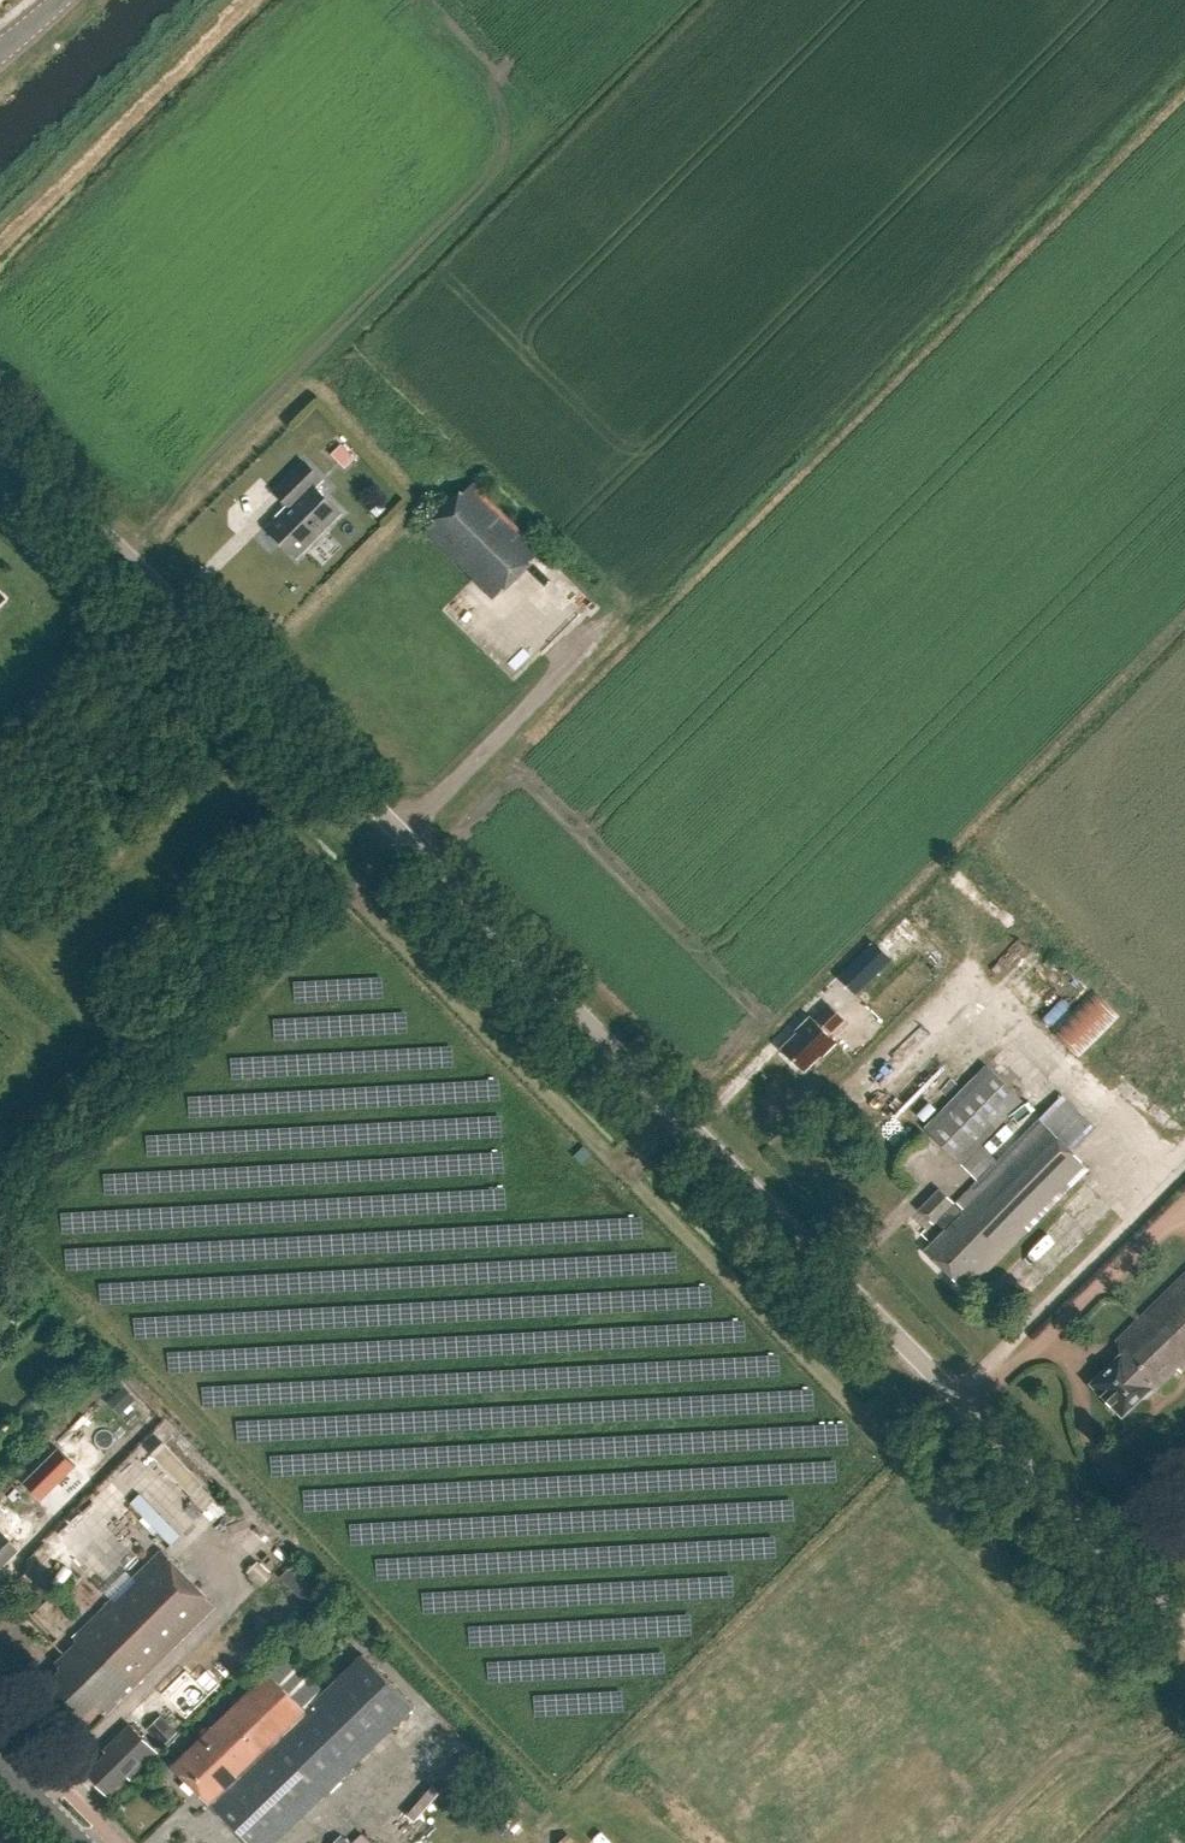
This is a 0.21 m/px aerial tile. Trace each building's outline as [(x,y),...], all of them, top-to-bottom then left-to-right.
[(293,562),(339,519),(309,486),(320,477),(306,462),(269,497),(284,514),(266,532),(293,562)] [(494,601),(541,553),(472,485),(425,534),(494,601)] [(876,943),(895,962),(924,934),(905,915),(876,943)] [(841,978),(860,997),(895,962),(876,943),(841,978)] [(1122,1015),(1095,989),(1054,1031),(1080,1058),(1122,1015)] [(829,1038),(843,1024),(828,1008),(813,1022),(811,1021),(797,1034),(799,1036),(784,1051),(803,1071),(817,1056),(820,1059),(835,1045),(829,1038)] [(968,1291),(1086,1170),(1068,1152),(1091,1129),(1060,1097),(1037,1120),(1038,1121),(992,1166),(975,1149),(1021,1103),(985,1067),(923,1129),(976,1182),(955,1202),(965,1211),(961,1215),(938,1192),(920,1211),(933,1223),(935,1221),(946,1231),(927,1250),(968,1291)] [(1123,1415),(1150,1388),(1155,1393),(1177,1371),(1180,1374),(1184,1369),(1184,1273),(1115,1342),(1120,1346),(1119,1357),(1093,1384),(1110,1402),(1110,1407),(1115,1412),(1120,1412),(1123,1415)] [(112,1405),(142,1438),(153,1428),(122,1396),(112,1405)] [(151,1468),(171,1449),(164,1441),(144,1461),(151,1468)] [(17,1551),(0,1534),(0,1568),(17,1551)] [(54,1664),(61,1671),(42,1689),(76,1724),(94,1707),(105,1718),(216,1608),(160,1551),(72,1638),(76,1642),(54,1664)] [(307,1606),(321,1592),(294,1565),(280,1579),(307,1606)] [(411,1706),(362,1655),(323,1692),(288,1656),(173,1766),(176,1770),(176,1774),(181,1779),(186,1779),(210,1805),(211,1804),(249,1842),(267,1842),(411,1706)] [(162,1747),(176,1733),(161,1718),(147,1731),(162,1747)] [(103,1751),(106,1754),(86,1774),(108,1796),(127,1777),(130,1780),(157,1754),(129,1725),(103,1751)] [(415,1822),(439,1793),(431,1787),(407,1815),(415,1822)] [(568,1834),(558,1842),(577,1842),(568,1834)]
